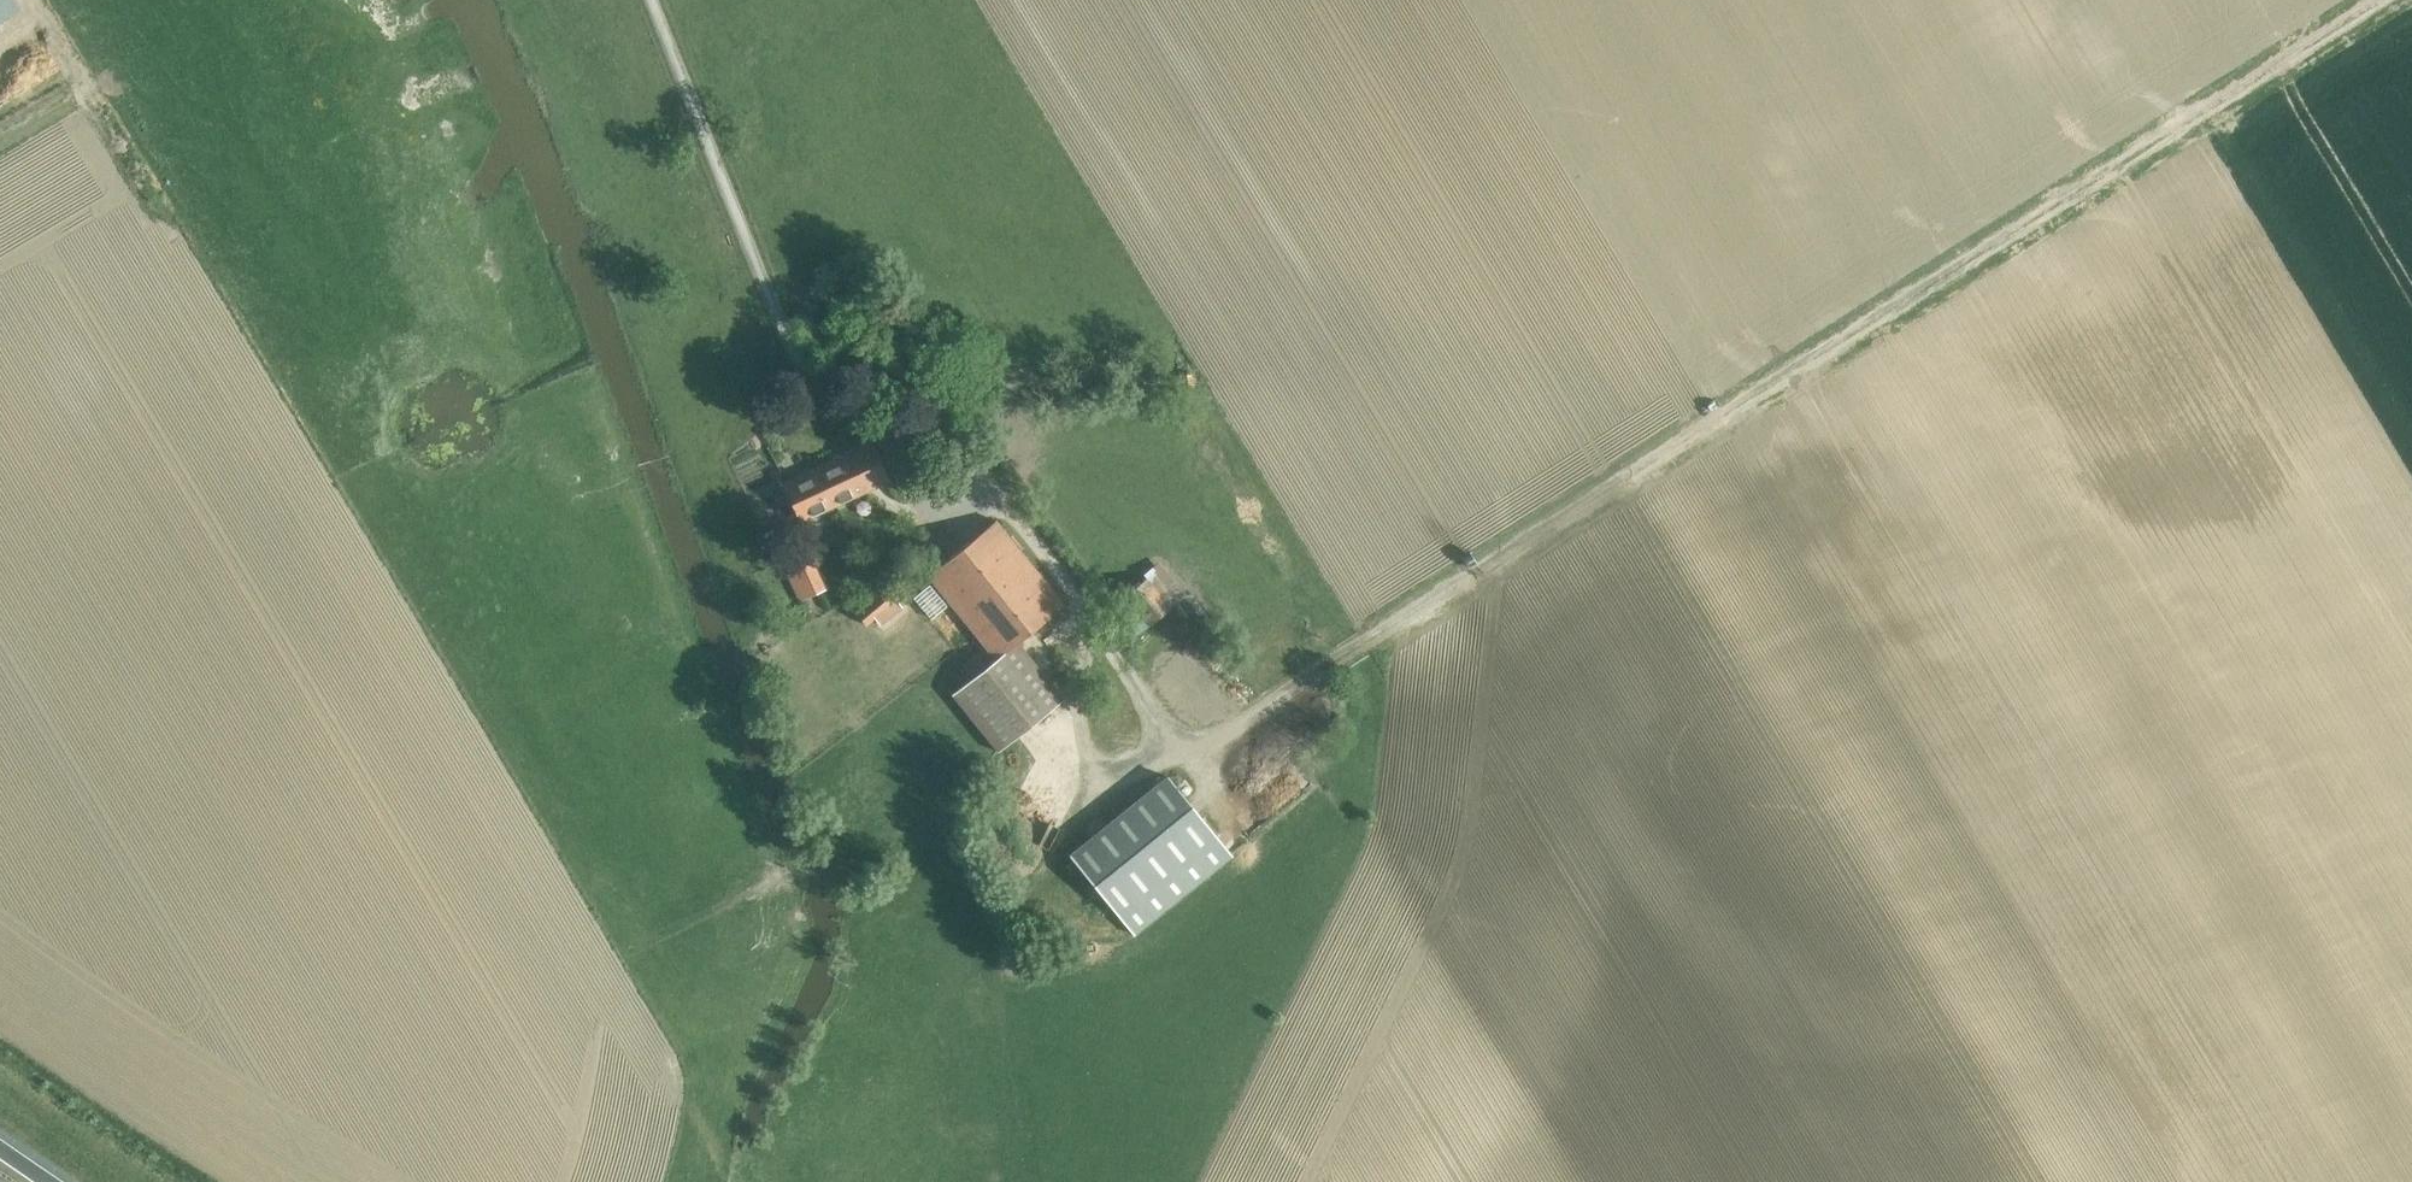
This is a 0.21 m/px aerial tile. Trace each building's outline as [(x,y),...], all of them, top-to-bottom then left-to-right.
[(18,4),(16,0),(0,0),(0,14),(18,4)] [(872,444),(787,483),(781,486),(799,525),(890,482),(872,444)] [(1063,698),(1016,641),(1062,604),(994,520),(927,575),(995,658),(951,694),(998,751),(1063,698)] [(797,552),(781,559),(799,600),(816,592),(797,552)] [(1171,610),(1147,580),(1126,597),(1150,627),(1171,610)] [(866,628),(905,596),(896,584),(857,616),(866,628)] [(1233,858),(1169,778),(1071,857),(1135,937),(1233,858)]
